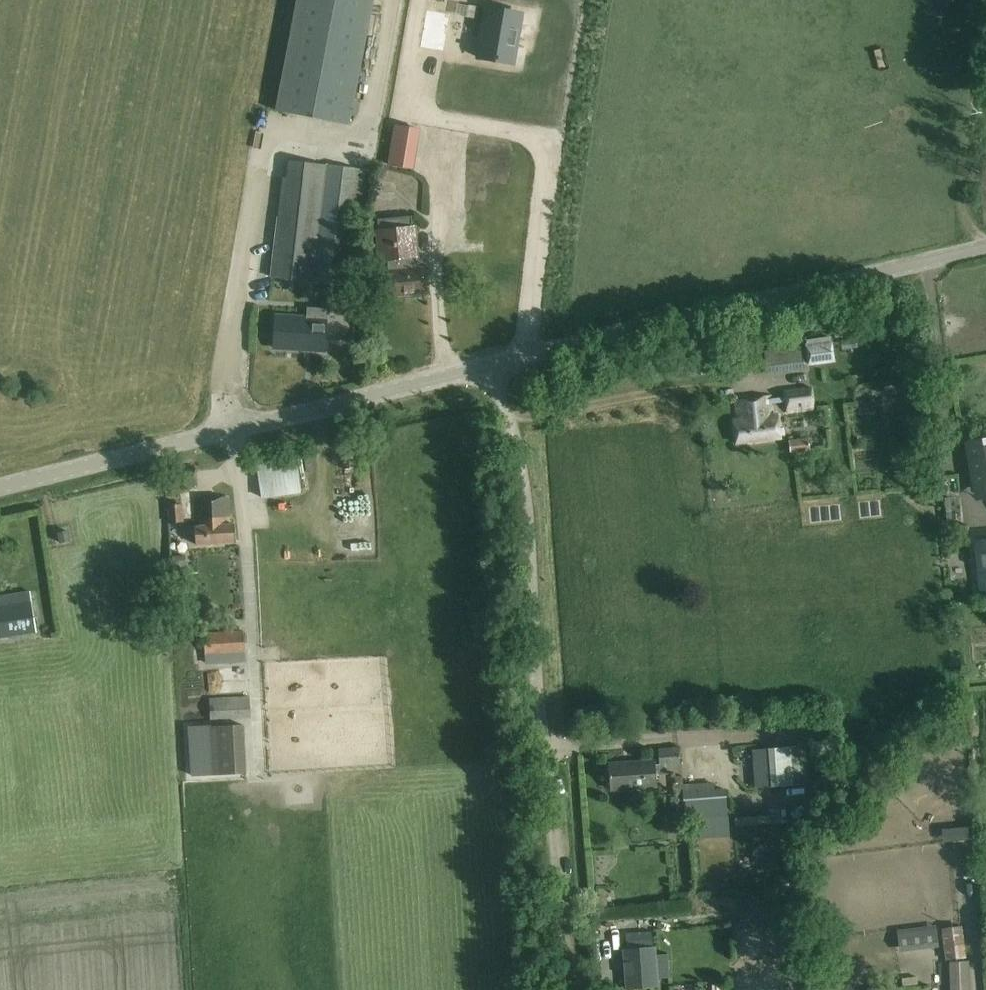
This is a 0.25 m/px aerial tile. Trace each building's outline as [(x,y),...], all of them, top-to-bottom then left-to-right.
[(373,0),(296,0),(274,111),(349,125),(373,0)] [(478,58),(513,64),(522,14),(486,8),(478,58)] [(418,47),(442,51),(449,14),(425,10),(418,47)] [(395,125),(388,164),(410,168),(417,129),(395,125)] [(363,216),(369,169),(289,161),(287,178),(284,178),(271,278),(346,285),(354,215),(363,216)] [(414,227),(412,227),(411,216),(378,219),(379,230),(378,231),(380,260),(389,260),(389,268),(391,297),(426,294),(423,267),(408,269),(407,258),(416,257),(414,227)] [(308,308),(307,318),(275,316),(273,347),(324,350),(326,309),(308,308)] [(807,346),(810,365),(833,361),(830,342),(807,346)] [(767,372),(790,369),(787,350),(765,353),(767,372)] [(785,402),(787,413),(813,409),(811,389),(784,392),(785,397),(785,402)] [(771,404),(785,402),(785,397),(770,399),(770,397),(735,402),(738,421),(733,421),(736,444),(779,438),(776,415),(772,416),(771,404)] [(808,446),(809,445),(809,443),(808,443),(807,439),(789,441),(790,452),(809,450),(808,446)] [(976,488),(982,487),(983,497),(985,496),(985,439),(968,442),(976,488)] [(262,497),(300,492),(295,456),(269,459),(270,464),(258,466),(262,497)] [(228,524),(227,498),(227,497),(197,499),(199,526),(194,526),(187,527),(188,536),(195,535),(195,544),(234,542),(233,524),(228,524)] [(182,522),(181,504),(167,505),(168,523),(182,522)] [(67,531),(58,533),(60,543),(69,540),(67,531)] [(985,590),(985,540),(976,540),(980,590),(985,590)] [(175,593),(187,592),(185,556),(173,556),(175,593)] [(0,607),(0,638),(36,632),(31,602),(0,607)] [(245,659),(243,630),(203,632),(205,662),(245,659)] [(209,698),(210,718),(250,716),(249,696),(209,698)] [(245,773),(242,725),(189,728),(192,776),(245,773)] [(768,748),(771,787),(793,785),(790,747),(768,748)] [(659,765),(659,766),(669,765),(680,764),(679,748),(658,750),(659,765)] [(655,761),(608,764),(610,790),(657,786),(656,773),(667,772),(669,770),(669,765),(659,766),(659,765),(655,766),(655,761)] [(769,814),(733,815),(733,826),(770,825),(769,814)] [(726,817),(715,817),(690,819),(690,833),(727,830),(726,817)] [(766,850),(757,832),(737,843),(746,860),(766,850)] [(739,911),(740,925),(776,923),(775,909),(739,911)] [(963,958),(960,926),(942,928),(945,960),(963,958)] [(936,945),(935,929),(897,933),(898,949),(936,945)] [(658,987),(657,974),(655,947),(622,949),(625,989),(658,987)]
